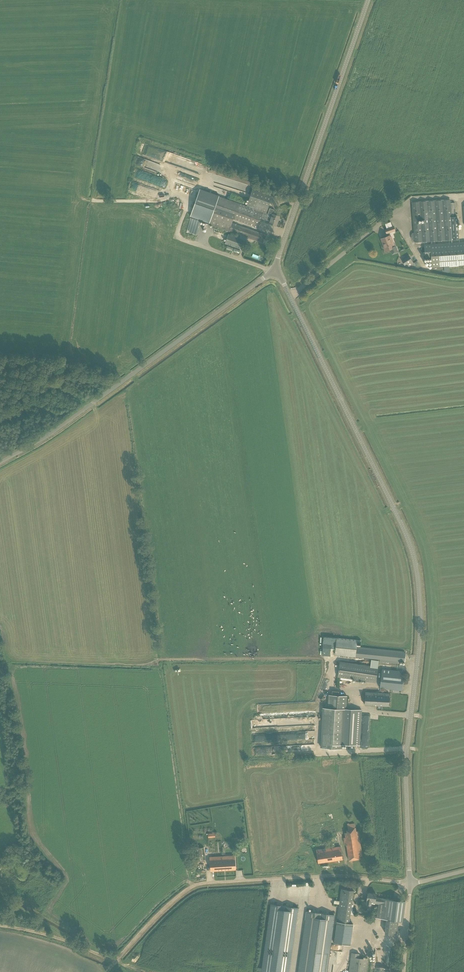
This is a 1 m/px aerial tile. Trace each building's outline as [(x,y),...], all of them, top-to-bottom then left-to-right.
[(136,172),(135,179),(159,185),(160,178),(136,172)] [(190,190),(193,183),(183,178),(179,185),(190,190)] [(131,182),(129,188),(153,198),(155,191),(131,182)] [(193,208),(190,216),(209,223),(209,224),(237,234),(236,237),(239,238),(240,235),(262,243),(265,234),(232,223),(233,219),(258,228),(261,218),(269,222),(269,224),(274,226),(276,226),(280,216),(273,214),(275,210),(270,208),(268,214),(266,213),(273,192),(269,190),(254,185),(247,205),(247,206),(219,196),(219,195),(200,189),(193,208)] [(412,233),(411,235),(411,239),(412,240),(414,240),(414,243),(432,241),(432,244),(435,244),(435,241),(453,240),(459,239),(457,217),(456,217),(455,203),(451,203),(450,200),(411,203),(414,233),(412,233)] [(385,229),(386,234),(396,231),(394,226),(392,227),(391,222),(385,224),(386,229),(385,229)] [(389,236),(386,237),(382,238),(384,244),(383,245),(385,251),(394,248),(389,236)] [(424,245),(425,259),(431,258),(432,268),(463,265),(463,242),(435,244),(432,244),(424,245)] [(413,263),(409,257),(408,257),(402,261),(405,265),(407,264),(409,266),(413,263)] [(336,637),(335,655),(369,658),(380,659),(379,661),(397,663),(398,661),(400,661),(405,662),(405,653),(400,653),(370,649),(360,648),(360,647),(361,640),(357,640),(336,637)] [(338,677),(368,682),(375,683),(378,661),(370,661),(370,666),(340,661),(338,677)] [(380,688),(397,690),(402,690),(404,671),(382,669),(380,688)] [(365,692),(365,705),(388,706),(389,694),(365,692)] [(342,749),(342,745),(359,746),(361,710),(346,709),(347,695),(328,694),(328,708),(322,707),(320,747),(342,749)] [(345,837),(344,838),(344,844),(346,844),(349,860),(360,859),(359,856),(356,831),(355,827),(354,824),(349,824),(347,825),(348,830),(348,832),(346,832),(345,833),(345,832),(345,837)] [(190,849),(191,856),(191,861),(205,859),(204,847),(190,849)] [(316,850),(317,858),(318,863),(342,859),(340,847),(316,850)] [(222,856),(209,857),(210,871),(236,869),(235,856),(223,857),(222,856)] [(337,921),(333,943),(350,945),(353,924),(349,923),(353,896),(353,891),(341,889),(340,894),(337,921)] [(362,899),(360,908),(365,909),(366,904),(367,904),(369,905),(370,904),(371,904),(371,903),(375,904),(375,903),(379,904),(379,905),(377,918),(382,919),(386,919),(389,899),(375,897),(376,894),(367,893),(367,898),(367,899),(362,899)] [(389,899),(386,919),(398,921),(402,921),(405,901),(389,899)] [(261,971),(289,971),(298,908),(271,904),(261,971)] [(334,915),(307,911),(298,971),(326,971),(334,915)] [(348,971),(366,971),(368,959),(359,958),(359,954),(351,953),(348,971)]
